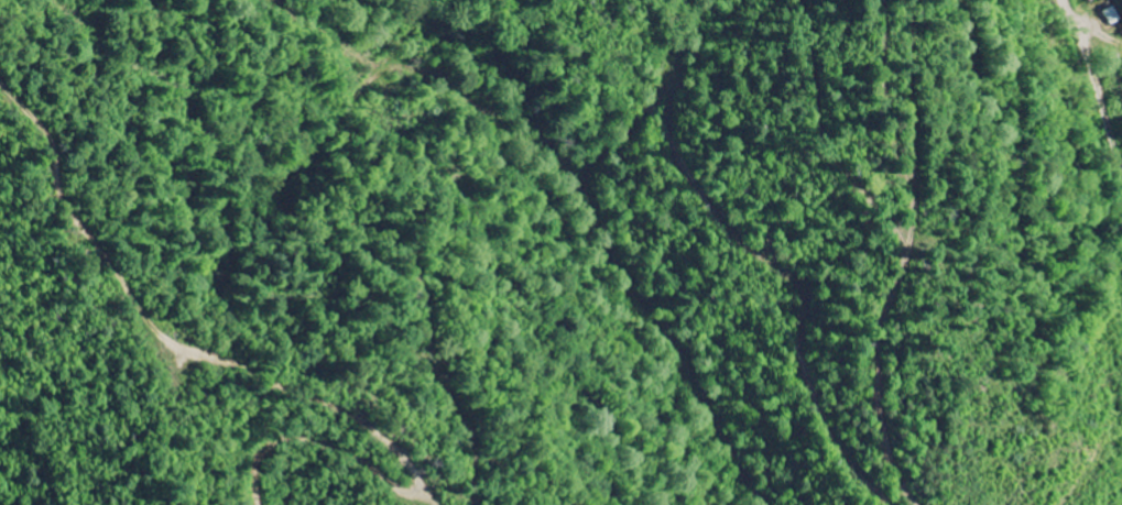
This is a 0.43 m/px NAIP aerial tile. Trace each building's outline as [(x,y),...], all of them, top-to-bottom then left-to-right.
[(1114,27),(1121,22),(1121,17),(1117,8),(1107,13),(1114,27)]
